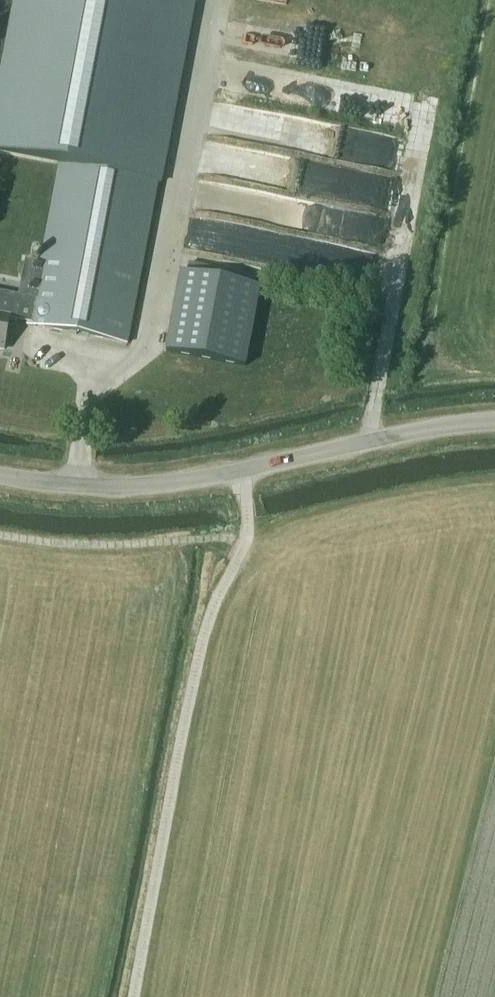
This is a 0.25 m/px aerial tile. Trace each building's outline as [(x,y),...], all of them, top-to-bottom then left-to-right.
[(0,103),(0,153),(58,164),(40,262),(36,261),(25,259),(18,295),(0,292),(0,349),(4,350),(10,319),(28,323),(28,325),(127,343),(157,182),(159,183),(193,1),(189,0),(19,0),(0,103)] [(313,181),(314,178),(300,175),(297,189),(324,195),(327,184),(313,181)] [(261,287),(182,272),(168,351),(246,366),(261,287)]
